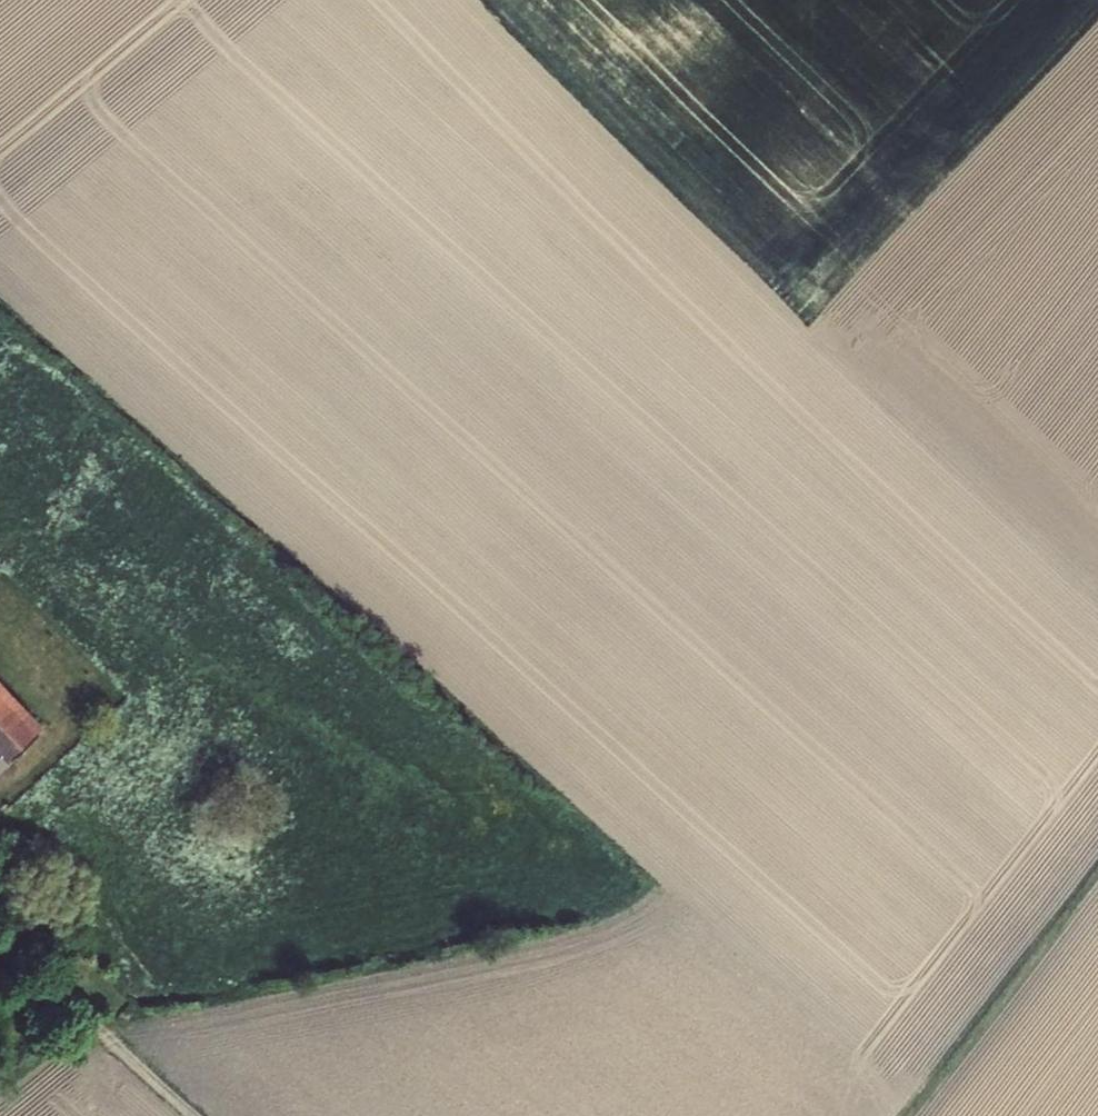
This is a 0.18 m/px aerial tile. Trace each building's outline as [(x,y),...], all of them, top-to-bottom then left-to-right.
[(76,693),(53,670),(51,667),(22,694),(25,696),(10,709),(19,718),(0,736),(0,765),(76,693)]
